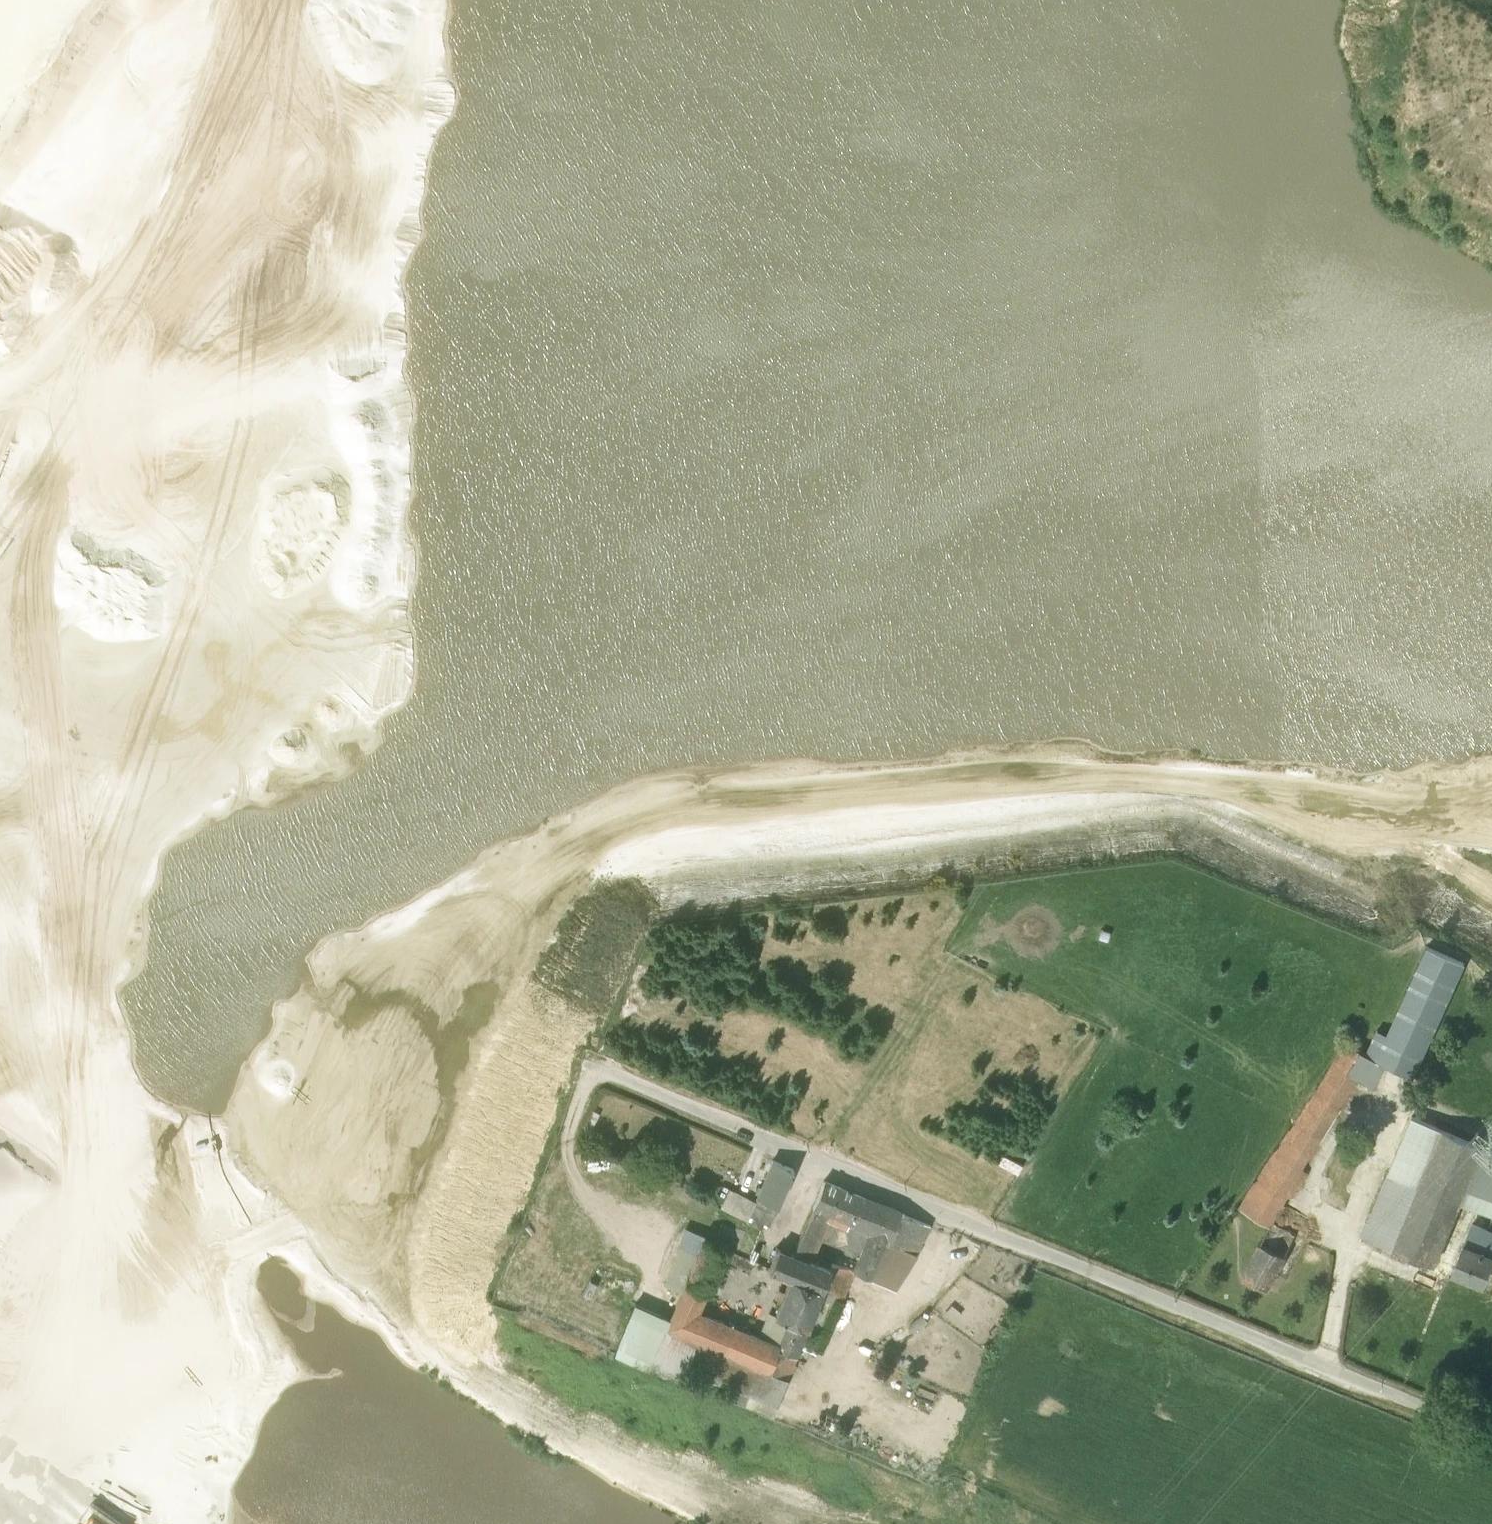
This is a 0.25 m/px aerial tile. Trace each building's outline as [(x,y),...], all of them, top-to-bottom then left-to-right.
[(1378,1028),(1366,1053),(1412,1075),(1466,961),(1428,945),(1388,1032),(1378,1028)] [(1410,1115),(1363,1233),(1435,1263),(1461,1199),(1491,1212),(1491,1149),(1410,1115)] [(771,1223),(794,1166),(772,1157),(756,1194),(758,1195),(755,1200),(727,1186),(721,1201),(737,1207),(733,1216),(762,1228),(765,1221),(771,1223)] [(824,1180),(798,1248),(811,1254),(828,1211),(851,1220),(847,1228),(849,1246),(862,1251),(855,1271),(896,1288),(930,1223),(824,1180)] [(1286,1252),(1295,1233),(1272,1220),(1262,1241),(1260,1240),(1242,1273),(1271,1287),(1289,1254),(1286,1252)] [(1474,1222),(1453,1271),(1484,1284),(1491,1266),(1491,1267),(1491,1230),(1474,1222)] [(811,1254),(798,1248),(795,1255),(780,1249),(773,1266),(793,1274),(777,1316),(790,1320),(779,1343),(698,1312),(725,1246),(706,1238),(707,1235),(687,1227),(664,1281),(681,1289),(669,1316),(635,1302),(614,1351),(773,1416),(778,1402),(823,1288),(845,1296),(855,1271),(833,1263),(831,1268),(809,1259),(811,1254)] [(749,1269),(753,1259),(732,1250),(727,1260),(749,1269)] [(909,1405),(912,1395),(888,1390),(886,1400),(909,1405)]
